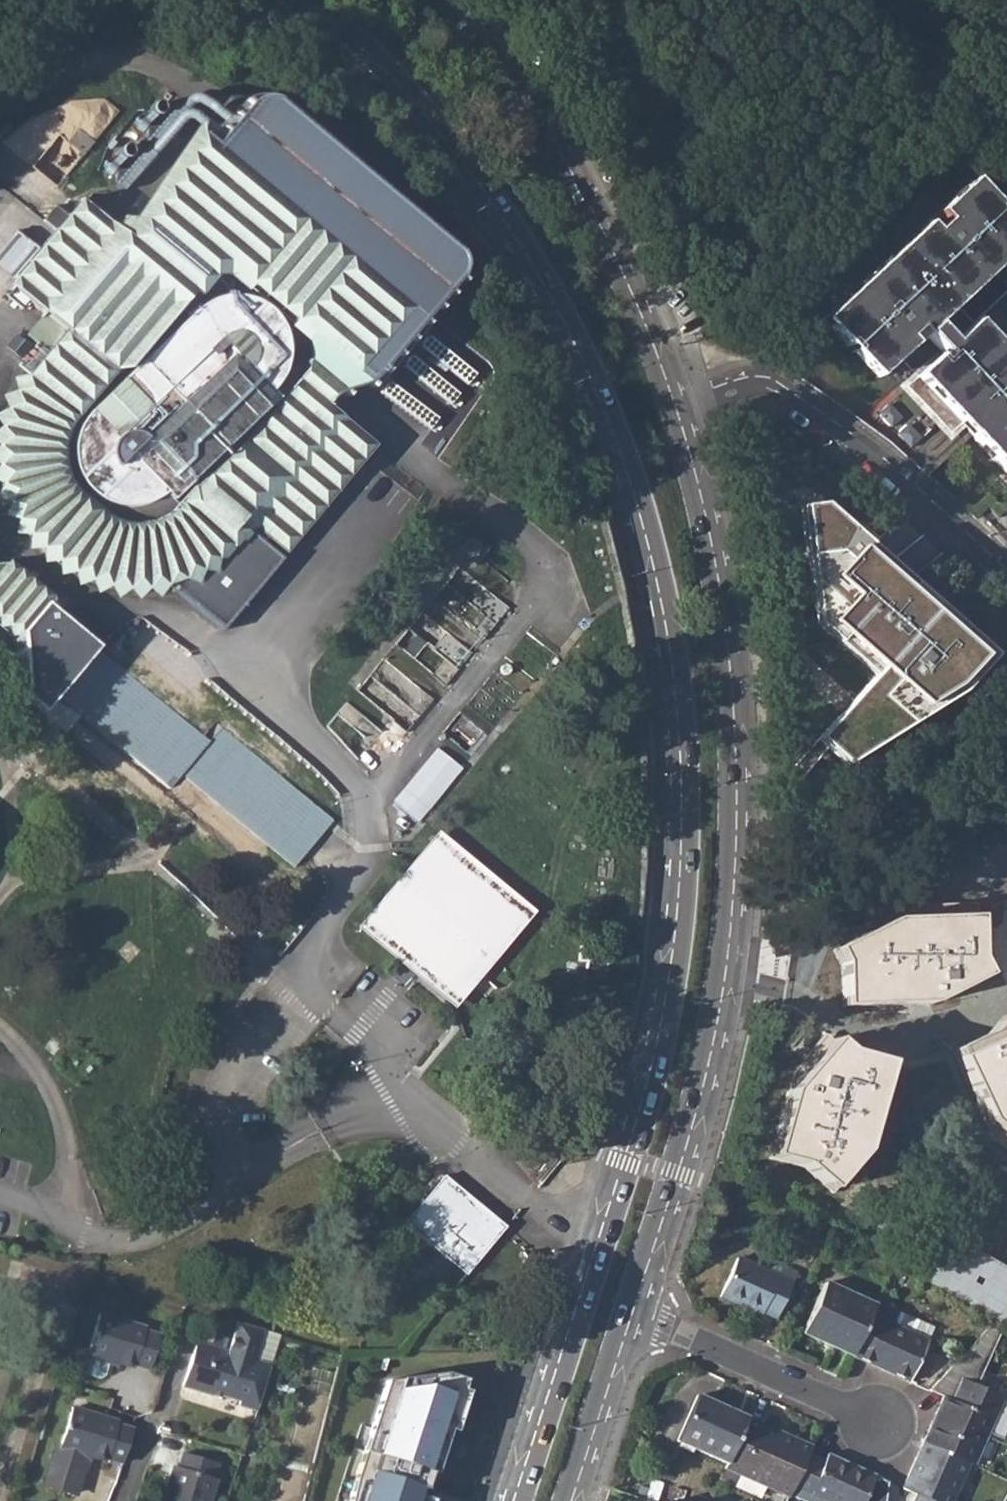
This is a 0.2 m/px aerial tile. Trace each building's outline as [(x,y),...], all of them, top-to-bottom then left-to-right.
[(252,118),(248,120),(244,122),(240,125),(210,161),(193,147),(135,242),(116,227),(109,235),(79,209),(1,301),(56,348),(9,407),(0,432),(0,489),(5,508),(17,524),(24,533),(33,543),(50,560),(60,569),(70,575),(79,580),(88,584),(106,590),(121,592),(132,593),(136,592),(156,590),(157,590),(213,636),(272,564),(253,548),(257,543),(276,558),(327,498),(353,466),(366,451),(322,412),(335,397),(348,394),(356,389),(363,384),(442,291),(444,287),(445,275),(443,270),(439,265),(268,122),(262,119),(258,119),(252,118)] [(819,332),(825,339),(874,390),(894,369),(948,424),(1006,483),(1006,293),(968,332),(950,314),(1006,257),(1006,236),(961,191),(819,332)] [(188,325),(88,428),(85,431),(76,444),(71,469),(77,488),(86,502),(104,513),(120,516),(143,511),(160,499),(168,506),(266,405),(258,397),(263,391),(266,387),(269,381),(272,373),(273,367),(273,361),(273,353),(271,345),(269,341),(267,337),(265,334),(263,330),(258,325),(252,320),(249,318),(244,315),(237,313),(229,311),(217,311),(201,316),(188,325)] [(463,445),(480,414),(461,403),(443,434),(463,445)] [(353,466),(327,498),(342,510),(369,479),(353,466)] [(990,652),(816,497),(797,502),(814,619),(871,671),(817,735),(848,763),(961,686),(990,652)] [(20,637),(26,694),(23,697),(160,810),(171,798),(284,891),(338,826),(224,732),(212,746),(48,610),(47,599),(8,569),(0,569),(0,621),(20,637)] [(421,820),(464,766),(438,746),(396,800),(421,820)] [(438,838),(429,852),(366,928),(458,1004),(525,925),(534,914),(438,838)] [(894,918),(837,947),(845,961),(845,1005),(935,1002),(989,973),(980,951),(979,914),(894,918)] [(956,1050),(992,1126),(1006,1139),(1006,1021),(992,1039),(956,1050)] [(849,1052),(829,1034),(793,1088),(771,1159),(808,1167),(834,1194),(867,1158),(892,1064),(849,1052)] [(62,1046),(52,1038),(44,1048),(54,1055),(62,1046)] [(410,1228),(470,1278),(511,1229),(452,1180),(410,1228)] [(767,1316),(781,1323),(802,1279),(788,1272),(784,1282),(743,1262),(725,1300),(766,1320),(767,1316)] [(895,1287),(888,1303),(894,1305),(901,1290),(895,1287)] [(808,1339),(860,1364),(879,1321),(883,1313),(833,1288),(808,1339)] [(879,1321),(860,1364),(915,1390),(935,1348),(899,1331),(888,1326),(897,1306),(894,1305),(888,1303),(883,1313),(879,1321)] [(146,1326),(99,1312),(87,1353),(83,1367),(85,1372),(100,1376),(105,1373),(109,1363),(106,1358),(110,1357),(150,1367),(160,1333),(145,1329),(146,1326)] [(899,1331),(935,1348),(941,1335),(906,1318),(899,1331)] [(966,1465),(971,1467),(986,1434),(1002,1399),(974,1386),(1003,1325),(997,1321),(927,1392),(941,1399),(921,1444),(966,1465)] [(217,1390),(237,1396),(251,1355),(259,1328),(239,1323),(231,1349),(200,1340),(186,1385),(216,1393),(217,1390)] [(242,1403),(257,1408),(272,1361),(258,1357),(265,1330),(259,1328),(251,1355),(237,1396),(243,1398),(242,1403)] [(469,1394),(473,1384),(468,1381),(470,1377),(447,1369),(385,1377),(372,1424),(348,1500),(428,1500),(430,1494),(433,1495),(452,1433),(464,1437),(476,1396),(469,1394)] [(680,1444),(730,1469),(752,1423),(702,1398),(680,1444)] [(1002,1399),(986,1434),(1002,1441),(1006,1431),(1006,1402),(1002,1399)] [(72,1405),(48,1485),(80,1494),(91,1456),(109,1461),(110,1455),(124,1459),(133,1428),(117,1423),(118,1419),(72,1405)] [(787,1500),(794,1500),(814,1460),(817,1454),(752,1423),(730,1469),(728,1472),(787,1500)] [(966,1465),(921,1444),(899,1489),(912,1495),(909,1500),(949,1500),(966,1465)] [(169,1487),(171,1488),(167,1500),(209,1500),(217,1478),(213,1476),(219,1461),(187,1451),(181,1466),(176,1464),(169,1487)] [(794,1500),(872,1500),(881,1483),(832,1460),(829,1468),(814,1460),(794,1500)]
